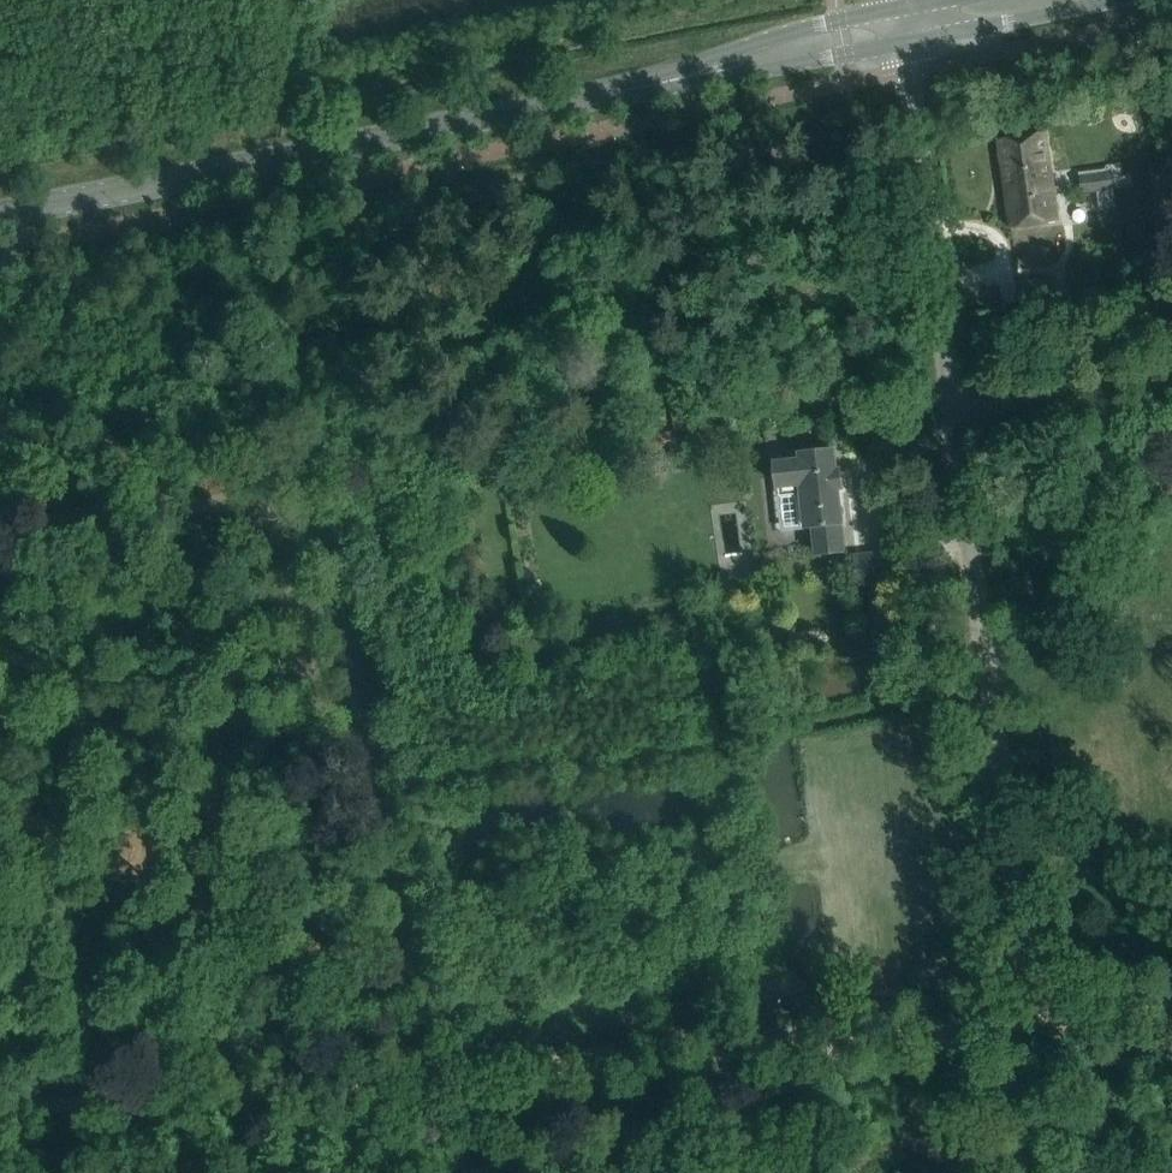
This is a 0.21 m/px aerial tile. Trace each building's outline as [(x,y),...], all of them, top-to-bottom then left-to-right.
[(998,140),(1011,229),(1059,222),(1046,133),(998,140)] [(1112,173),(1079,177),(1082,195),(1114,191),(1112,173)] [(1047,277),(1018,282),(1022,303),(1051,299),(1047,277)] [(651,450),(674,449),(674,438),(651,438),(651,450)] [(801,460),(776,463),(778,487),(799,485),(803,528),(814,526),(817,554),(845,551),(842,524),(838,489),(842,488),(840,470),(836,471),(834,450),(801,454),(801,460)] [(904,550),(854,554),(857,585),(907,580),(904,550)]
